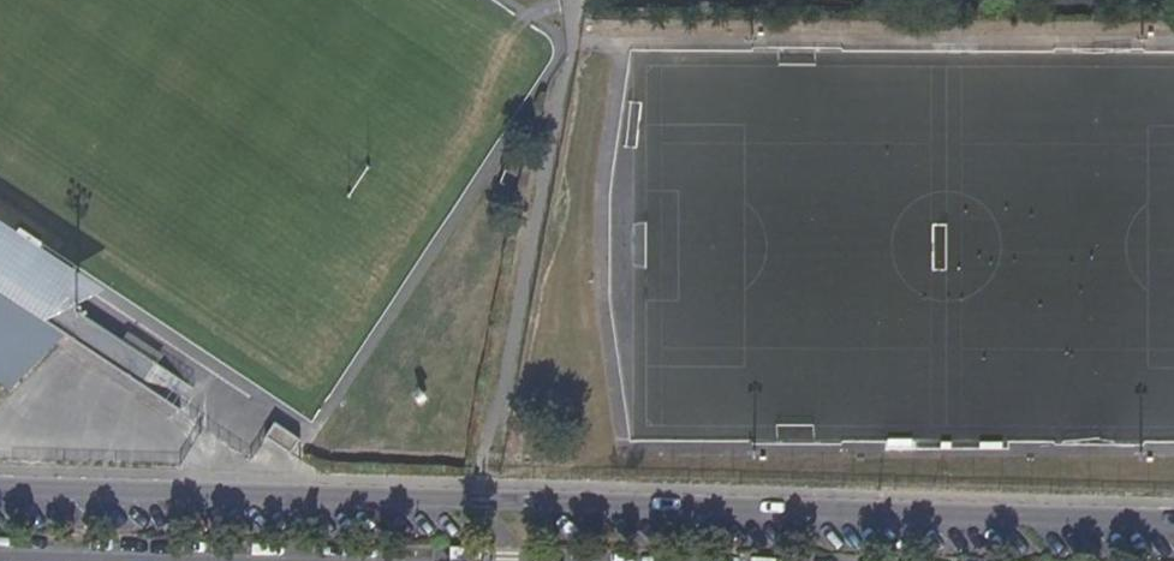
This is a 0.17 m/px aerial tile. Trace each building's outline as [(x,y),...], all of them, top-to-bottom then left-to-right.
[(0,240),(0,265),(59,304),(70,286),(44,269),(0,240)] [(0,265),(0,387),(8,393),(54,346),(60,336),(151,397),(167,375),(59,304),(0,265)] [(277,450),(289,437),(273,426),(263,440),(277,450)]
